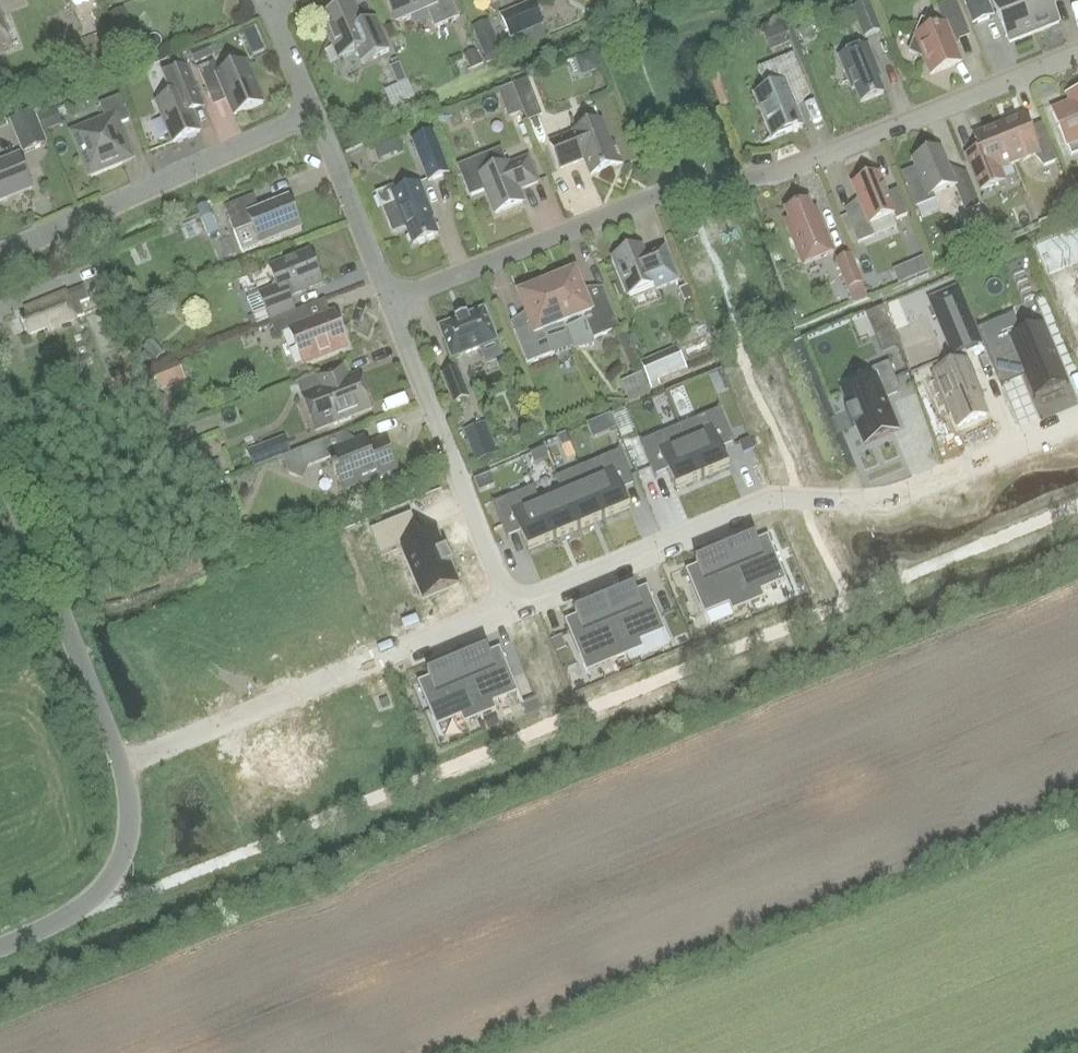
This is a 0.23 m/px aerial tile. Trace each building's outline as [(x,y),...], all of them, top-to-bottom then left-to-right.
[(396,21),(427,8),(435,28),(460,17),(453,0),(387,0),(396,21)] [(970,36),(955,0),(938,7),(945,25),(937,28),(922,21),(909,52),(924,59),(931,75),(962,63),(954,43),(970,36)] [(993,14),(987,0),(963,0),(973,23),(993,14)] [(1021,0),(992,0),(1010,43),(1035,33),(1021,0)] [(1035,33),(1060,23),(1050,0),(1021,0),(1035,33)] [(882,31),(870,1),(852,8),(864,39),(882,31)] [(544,24),(534,2),(502,16),(511,38),(544,24)] [(360,25),(350,3),(324,15),(330,28),(328,30),(335,45),(337,44),(343,58),(358,52),(363,63),(389,51),(375,18),(360,25)] [(13,45),(0,12),(0,50),(13,45)] [(486,59),(502,51),(489,20),(472,27),(486,59)] [(245,28),(251,40),(259,37),(254,23),(245,28)] [(809,24),(798,32),(804,39),(815,31),(809,24)] [(111,52),(106,40),(114,37),(110,26),(102,29),(103,33),(76,43),(83,62),(111,52)] [(790,33),(768,42),(773,54),(795,45),(790,33)] [(881,78),(868,46),(839,57),(852,89),(855,88),(861,103),(884,94),(878,79),(881,78)] [(192,55),(196,65),(214,57),(209,47),(192,55)] [(471,70),(482,65),(476,51),(465,56),(471,70)] [(570,59),(575,78),(600,71),(595,52),(570,59)] [(762,142),(763,143),(804,126),(789,90),(805,83),(794,55),(759,69),(767,89),(755,95),(772,138),(762,142)] [(224,89),(235,116),(263,104),(246,62),(219,74),(214,62),(199,69),(210,95),(224,89)] [(391,69),(398,85),(406,82),(399,65),(391,69)] [(200,131),(187,100),(199,95),(188,67),(164,77),(172,97),(157,103),(173,143),(200,131)] [(529,80),(514,86),(518,95),(532,89),(529,80)] [(514,86),(498,92),(508,117),(524,111),(518,95),(514,86)] [(1067,144),(1077,139),(1077,93),(1074,95),(1072,99),(1074,104),(1055,112),(1067,144)] [(91,174),(131,158),(118,125),(130,120),(120,96),(100,104),(107,121),(74,134),(91,174)] [(41,116),(47,131),(64,124),(58,109),(41,116)] [(47,143),(34,111),(10,120),(24,153),(47,143)] [(340,115),(343,123),(353,119),(350,111),(340,115)] [(1057,161),(1042,124),(1030,129),(1024,115),(999,125),(1015,163),(1035,155),(1045,166),(1057,161)] [(592,176),(623,163),(615,143),(611,145),(601,121),(574,132),(575,133),(550,143),(561,169),(586,159),(592,176)] [(1015,163),(999,125),(974,135),(980,149),(968,154),(983,191),(995,186),(995,171),(1015,163)] [(451,173),(434,131),(412,140),(428,182),(451,173)] [(398,142),(387,147),(392,159),(403,155),(398,142)] [(914,160),(918,169),(904,175),(917,206),(934,199),(932,195),(955,185),(966,212),(981,206),(967,173),(953,179),(941,149),(914,160)] [(538,183),(529,158),(509,166),(508,164),(499,168),(493,154),(461,166),(461,165),(460,166),(472,196),(473,196),(473,195),(486,189),(496,214),(523,203),(518,191),(538,183)] [(33,187),(20,155),(0,163),(0,200),(33,187)] [(863,209),(847,215),(859,243),(875,237),(870,224),(895,214),(897,220),(907,215),(898,191),(888,195),(880,173),(853,184),(863,209)] [(413,245),(438,236),(429,216),(432,216),(423,189),(404,190),(403,184),(375,194),(391,235),(408,230),(413,245)] [(254,195),(225,208),(242,253),(303,232),(290,197),(258,210),(254,195)] [(804,265),(834,253),(816,209),(813,211),(809,202),(786,211),(790,220),(786,222),(804,265)] [(212,216),(202,220),(208,235),(218,231),(212,216)] [(986,217),(974,222),(981,237),(993,232),(986,217)] [(1036,244),(1048,274),(1077,262),(1077,226),(1036,244)] [(872,241),(856,248),(867,274),(883,266),(872,241)] [(642,246),(613,258),(629,296),(655,286),(657,290),(678,281),(666,251),(647,258),(642,246)] [(260,294),(270,320),(296,310),(290,296),(323,283),(311,252),(270,268),(276,283),(273,289),(260,294)] [(864,283),(852,254),(835,260),(848,290),(849,290),(863,284),(864,283)] [(924,258),(912,262),(917,275),(918,276),(929,272),(929,270),(924,258)] [(619,328),(606,295),(588,302),(576,272),(569,275),(564,273),(559,273),(555,276),(553,281),(548,283),(573,346),(575,350),(594,346),(591,339),(619,328)] [(573,346),(548,283),(542,286),(537,284),(532,284),(528,287),(526,292),(519,295),(532,325),(515,332),(528,364),(573,346)] [(863,284),(849,290),(853,299),(867,294),(863,284)] [(85,285),(67,293),(67,292),(25,309),(27,314),(21,317),(29,335),(49,326),(51,332),(79,321),(77,317),(85,314),(80,303),(90,299),(85,285)] [(954,356),(982,344),(958,288),(930,300),(954,356)] [(276,336),(290,331),(303,364),(348,346),(335,312),(313,321),(307,307),(271,322),(276,336)] [(439,327),(452,360),(498,341),(485,309),(439,327)] [(979,328),(978,329),(1002,387),(1004,386),(1002,382),(1024,373),(1034,398),(1036,397),(1034,393),(1066,380),(1068,384),(1069,383),(1045,324),(1043,325),(1045,329),(1024,338),(1019,325),(1014,314),(1013,314),(1013,315),(980,329),(979,328)] [(892,328),(876,335),(882,351),(898,344),(892,328)] [(708,332),(690,337),(695,357),(713,352),(708,332)] [(164,354),(152,340),(138,352),(151,366),(164,354)] [(125,373),(109,379),(115,395),(148,383),(135,350),(119,356),(125,373)] [(932,383),(952,431),(987,417),(972,383),(987,377),(976,353),(950,364),(954,374),(932,383)] [(660,355),(641,363),(651,386),(669,378),(660,355)] [(877,377),(843,391),(850,409),(846,411),(853,427),(857,425),(865,444),(899,430),(885,397),(901,390),(889,362),(873,369),(877,377)] [(157,391),(177,384),(170,364),(150,372),(157,391)] [(348,378),(343,369),(298,386),(316,432),(373,410),(358,374),(348,378)] [(442,375),(454,404),(470,397),(459,369),(442,375)] [(652,392),(643,373),(622,382),(630,402),(652,392)] [(719,410),(681,426),(704,480),(730,469),(717,439),(729,434),(734,445),(735,445),(720,407),(718,408),(719,410)] [(463,433),(474,460),(475,463),(476,465),(498,456),(497,454),(496,451),(485,425),(463,433)] [(642,440),(640,440),(656,478),(657,477),(653,466),(665,461),(677,491),(704,480),(681,426),(642,442),(642,440)] [(568,433),(558,437),(560,442),(563,448),(572,444),(568,433)] [(285,437),(267,444),(273,461),(292,454),(285,437)] [(751,438),(740,443),(744,453),(755,448),(751,438)] [(332,460),(343,490),(396,469),(385,441),(368,447),(365,439),(343,448),(339,439),(284,460),(290,476),(332,460)] [(535,465),(549,459),(545,449),(531,454),(535,465)] [(620,451),(581,467),(604,522),(630,511),(618,481),(630,476),(635,487),(636,486),(620,449),(619,449),(620,451)] [(581,467),(556,478),(561,490),(562,489),(580,532),(604,522),(581,467)] [(494,501),(493,502),(508,539),(509,539),(505,528),(517,523),(529,553),(556,542),(538,500),(539,499),(534,487),(495,503),(494,501)] [(539,499),(538,500),(556,542),(580,532),(562,489),(561,490),(539,499)] [(401,547),(423,598),(459,582),(451,563),(454,562),(448,548),(445,549),(437,530),(421,537),(412,514),(371,531),(381,555),(401,547)] [(727,550),(726,550),(752,611),(750,605),(765,598),(762,591),(785,581),(791,595),(793,594),(768,536),(757,541),(742,547),(746,557),(732,563),(727,550)] [(751,612),(752,611),(726,550),(725,551),(731,563),(717,569),(712,559),(698,565),(686,570),(711,628),(712,628),(707,614),(730,604),(733,612),(748,605),(751,612)] [(606,600),(605,601),(631,662),(632,661),(629,655),(644,649),(641,641),(664,632),(670,645),(672,644),(647,586),(636,591),(621,597),(626,609),(612,615),(606,600)] [(630,662),(631,662),(605,601),(604,601),(610,614),(596,620),(592,610),(577,616),(565,621),(590,679),(591,678),(586,664),(609,655),(612,662),(627,656),(630,662)] [(567,648),(562,636),(552,640),(557,652),(567,648)] [(459,662),(458,662),(484,723),(485,723),(482,717),(497,710),(494,703),(517,693),(523,707),(525,706),(500,648),(489,653),(474,659),(482,677),(468,683),(459,662)] [(483,724),(484,723),(458,662),(457,663),(463,675),(449,681),(445,671),(430,677),(418,682),(443,740),(444,740),(439,726),(462,716),(465,724),(480,717),(483,724)] [(535,697),(523,702),(525,706),(528,713),(540,708),(535,697)]
